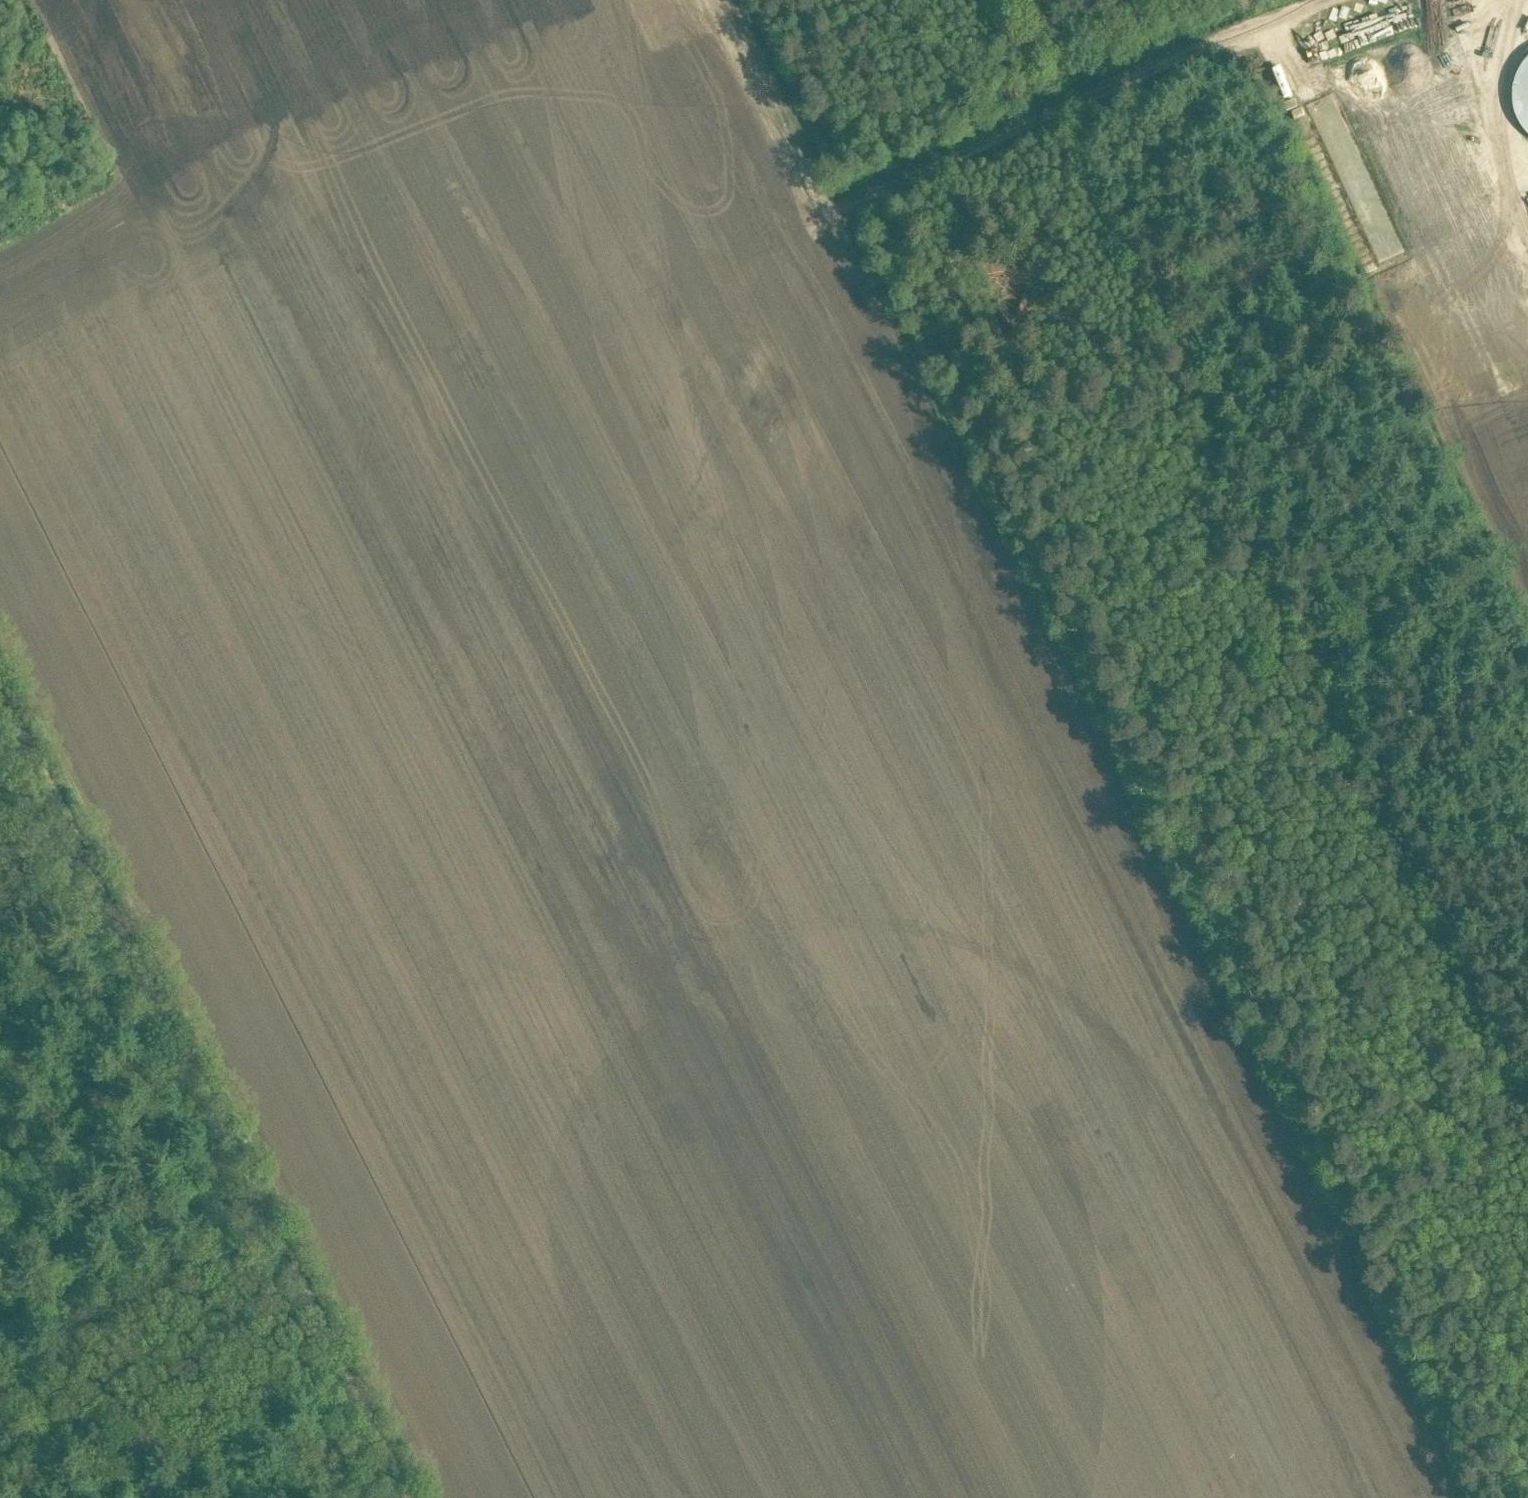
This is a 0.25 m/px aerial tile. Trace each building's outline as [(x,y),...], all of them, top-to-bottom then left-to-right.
[(1521,69),(1514,86),(1513,104),(1518,122),(1527,136),(1527,60),(1521,69)]
